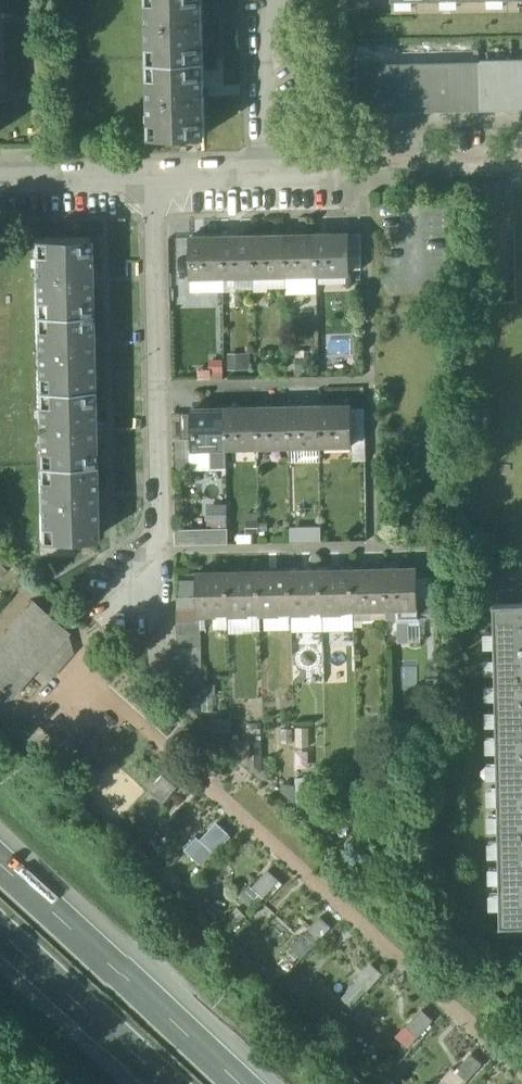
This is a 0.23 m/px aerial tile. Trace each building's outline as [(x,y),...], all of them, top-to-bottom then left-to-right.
[(149,60),(204,59),(203,0),(148,0),(149,60)] [(204,59),(149,60),(151,135),(205,134),(204,59)] [(480,62),(481,110),(521,109),(521,61),(480,62)] [(480,62),(358,65),(358,113),(481,110),(480,62)] [(360,233),(348,234),(348,269),(361,268),(360,233)] [(315,234),(283,235),(284,274),(316,273),(315,234)] [(348,234),(315,234),(316,273),(348,272),(348,269),(348,234)] [(283,235),(253,236),(254,275),(284,274),(283,235)] [(221,236),(190,237),(191,276),(223,275),(221,236)] [(253,236),(221,236),(223,275),(254,275),(253,236)] [(88,237),(33,238),(35,313),(90,312),(88,237)] [(90,312),(35,313),(37,388),(91,387),(90,312)] [(251,367),(250,351),(227,352),(227,368),(251,367)] [(194,364),(195,378),(222,376),(221,362),(194,364)] [(91,387),(37,388),(38,463),(93,462),(91,387)] [(351,405),(319,406),(320,445),(352,444),(351,405)] [(287,406),(257,407),(258,446),(288,445),(287,406)] [(319,406),(287,406),(288,445),(320,445),(319,406)] [(226,407),(194,408),(194,439),(195,448),(227,447),(226,407)] [(257,407),(226,407),(227,447),(258,446),(257,407)] [(194,413),(181,413),(181,439),(194,439),(194,413)] [(93,462),(38,463),(40,539),(95,538),(93,462)] [(205,524),(225,524),(224,502),(204,502),(205,524)] [(214,530),(175,531),(175,544),(214,543),(214,530)] [(417,568),(385,569),(386,608),(396,608),(418,607),(417,568)] [(385,569),(354,570),(355,608),(386,608),(385,569)] [(322,570),(291,571),(292,610),(292,613),(310,613),(310,610),(323,609),(322,570)] [(355,608),(354,570),(322,570),(323,609),(324,613),(342,613),(342,609),(355,608)] [(291,571),(260,572),(261,610),(261,614),(279,614),(279,610),(292,610),(291,571)] [(229,572),(196,573),(197,596),(197,609),(198,615),(201,615),(217,615),(217,611),(230,611),(229,572)] [(260,572),(229,572),(230,611),(230,615),(248,614),(248,611),(261,610),(260,572)] [(197,609),(197,596),(176,597),(177,610),(197,609)] [(0,638),(0,686),(9,694),(66,629),(33,601),(0,638)] [(495,605),(502,923),(521,923),(521,604),(495,605)] [(418,607),(396,608),(397,619),(418,619),(418,607)] [(198,615),(197,609),(177,610),(177,622),(201,621),(201,615),(198,615)] [(201,621),(177,622),(177,634),(201,633),(201,621)] [(201,633),(177,634),(177,646),(201,646),(201,633)] [(201,646),(177,646),(177,659),(201,658),(201,646)] [(201,658),(177,659),(178,670),(202,670),(201,658)] [(202,683),(202,670),(178,670),(178,683),(202,683)] [(202,694),(202,683),(178,683),(178,695),(202,694)] [(101,770),(65,738),(55,750),(81,773),(78,777),(88,785),(101,770)] [(108,770),(85,792),(109,817),(132,796),(108,770)] [(161,774),(147,791),(161,802),(175,786),(161,774)] [(216,822),(201,839),(212,849),(227,832),(216,822)] [(269,870),(254,887),(263,896),(279,880),(269,870)] [(319,916),(305,932),(316,941),(330,926),(319,916)] [(372,963),(358,979),(368,988),(381,972),(372,963)] [(493,988),(484,981),(481,985),(490,992),(493,988)] [(422,1008),(408,1025),(418,1034),(433,1017),(422,1008)] [(472,1053),(456,1070),(466,1079),(482,1062),(472,1053)]
